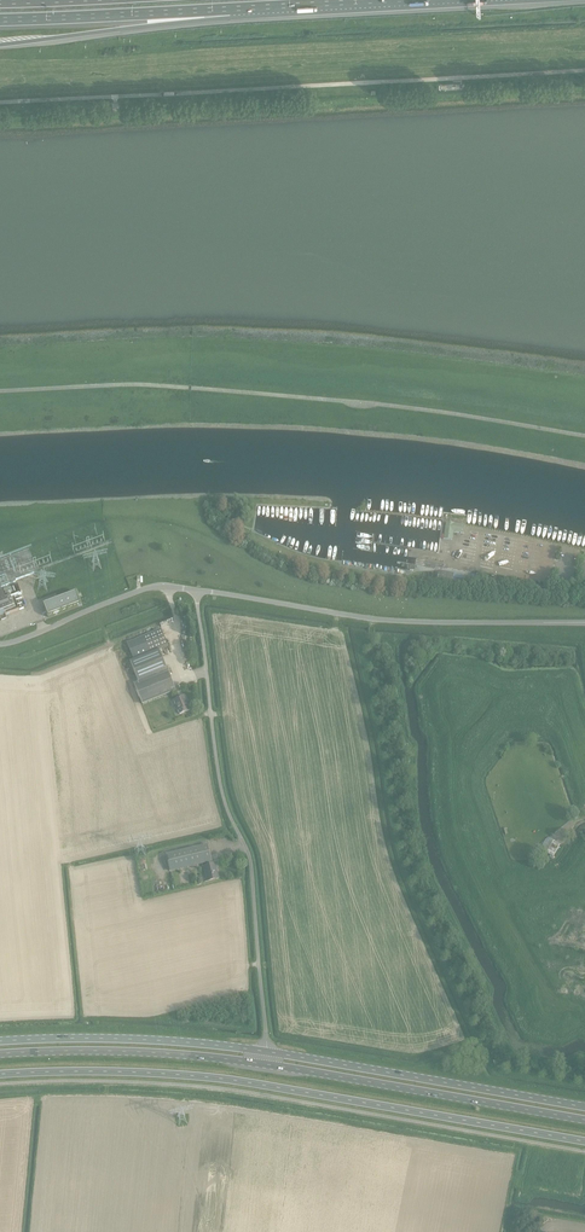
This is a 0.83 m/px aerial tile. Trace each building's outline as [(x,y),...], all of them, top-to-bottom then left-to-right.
[(464,526),(464,525),(446,522),(444,539),(452,540),(453,532),(464,533),(465,526),(464,526)] [(443,569),(442,577),(454,578),(455,570),(443,569)] [(460,570),(460,579),(470,579),(470,571),(460,570)] [(22,594),(17,584),(0,590),(0,617),(2,621),(7,618),(6,615),(19,610),(18,605),(16,601),(14,597),(22,594)] [(48,617),(80,604),(81,604),(76,593),(44,605),(48,617)] [(135,685),(143,704),(175,691),(158,650),(168,646),(161,629),(127,643),(134,661),(130,662),(139,683),(135,685)] [(180,714),(190,710),(184,696),(174,700),(180,714)] [(553,839),(546,853),(554,857),(562,844),(553,839)] [(166,855),(170,871),(202,863),(203,867),(204,867),(208,881),(218,879),(215,864),(212,864),(211,861),(208,845),(166,855)]
